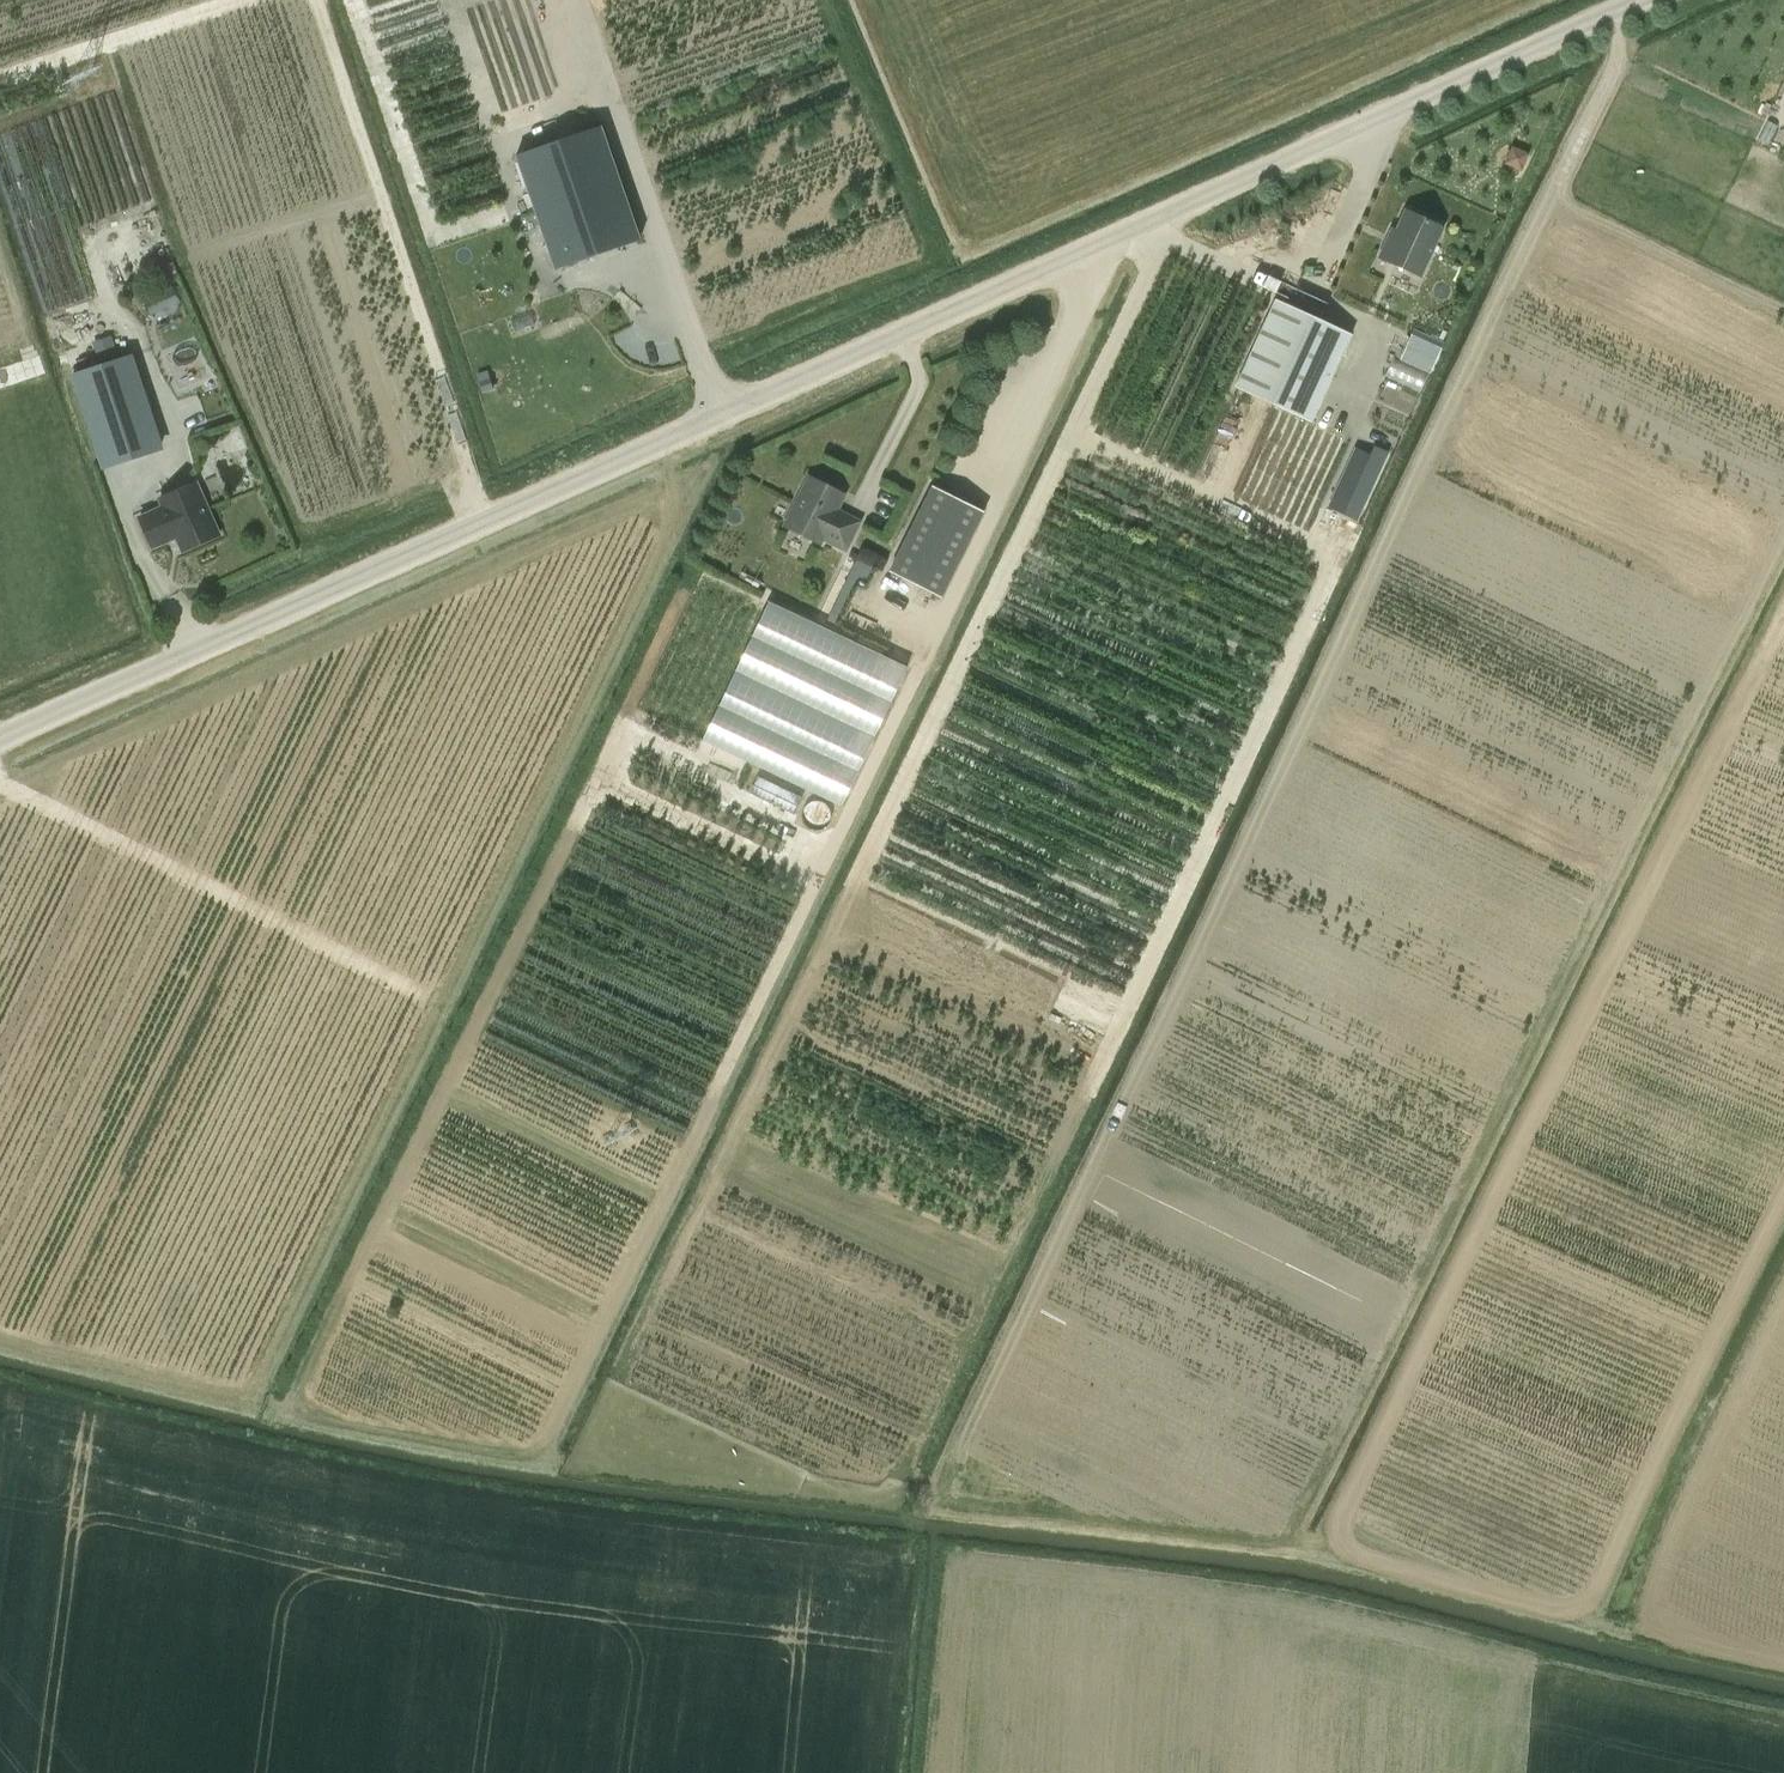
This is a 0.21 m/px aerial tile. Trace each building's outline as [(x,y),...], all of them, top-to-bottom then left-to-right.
[(601,126),(516,155),(555,269),(640,240),(601,126)] [(1513,146),(1505,163),(1521,171),(1529,154),(1513,146)] [(1420,276),(1443,226),(1405,209),(1395,230),(1392,229),(1379,257),(1420,276)] [(536,223),(520,226),(530,274),(546,270),(536,223)] [(174,287),(163,291),(168,305),(179,300),(174,287)] [(1236,387),(1311,422),(1351,334),(1276,299),(1236,387)] [(1413,335),(1402,358),(1429,371),(1440,348),(1413,335)] [(111,338),(95,343),(101,361),(117,356),(111,338)] [(74,377),(102,466),(160,447),(132,358),(74,377)] [(1355,449),(1334,494),(1362,507),(1387,453),(1375,447),(1370,456),(1355,449)] [(845,514),(844,516),(835,512),(844,495),(809,477),(785,525),(820,542),(822,538),(845,549),(859,522),(845,514)] [(216,534),(193,482),(157,498),(161,507),(139,517),(154,549),(175,540),(180,550),(216,534)] [(984,511),(933,485),(889,572),(941,597),(984,511)] [(856,560),(826,623),(834,627),(858,578),(867,582),(873,568),(856,560)] [(768,602),(702,740),(841,807),(907,669),(768,602)]
